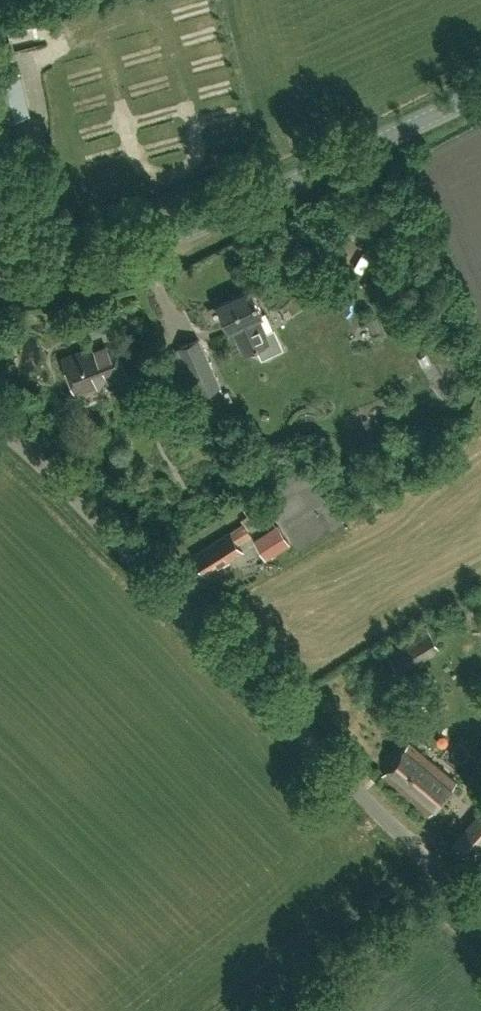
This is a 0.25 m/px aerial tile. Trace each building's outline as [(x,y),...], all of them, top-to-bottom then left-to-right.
[(21,72),(21,71),(0,76),(0,114),(1,120),(30,114),(29,109),(21,72)] [(265,334),(257,316),(263,314),(252,290),(219,305),(230,329),(234,327),(246,352),(257,347),(262,358),(282,349),(274,330),(265,334)] [(118,309),(116,297),(113,298),(113,296),(104,298),(107,311),(118,309)] [(377,319),(368,323),(373,335),(382,331),(377,319)] [(113,381),(128,375),(114,339),(64,358),(77,392),(112,379),(113,381)] [(221,386),(199,339),(179,348),(169,353),(185,389),(196,385),(201,395),(205,403),(219,396),(223,405),(232,400),(228,391),(224,393),(220,386),(221,386)] [(252,535),(249,530),(257,524),(250,514),(241,520),(243,522),(230,531),(194,554),(206,574),(243,551),(239,545),(252,535)] [(265,558),(288,545),(277,526),(254,540),(265,558)] [(401,673),(439,649),(425,626),(387,649),(401,673)] [(430,814),(457,782),(409,742),(383,774),(430,814)] [(480,860),(480,812),(451,846),(475,867),(480,860)]
